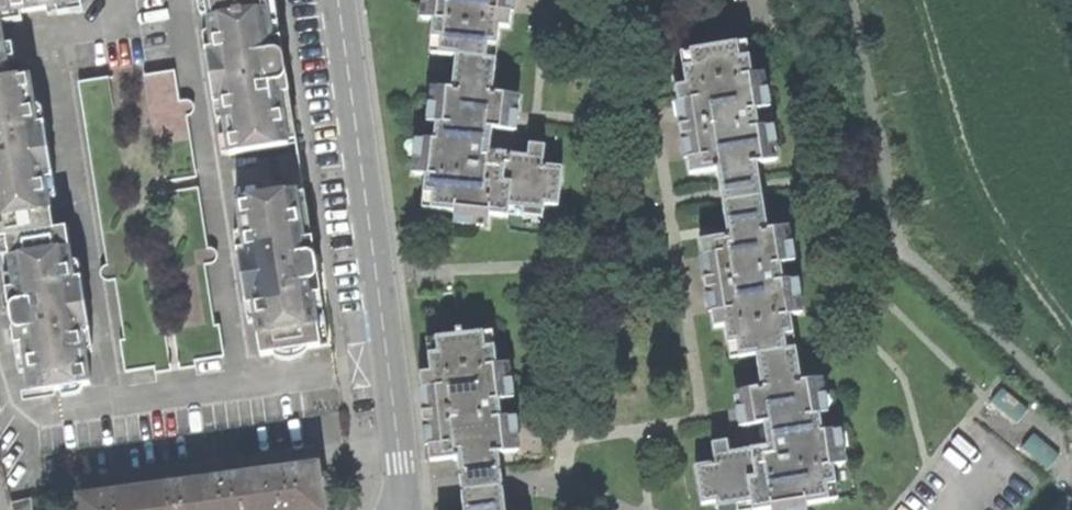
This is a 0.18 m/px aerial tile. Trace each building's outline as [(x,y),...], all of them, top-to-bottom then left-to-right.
[(73,8),(72,0),(0,0),(0,20),(73,8)] [(265,0),(204,0),(212,51),(205,52),(214,106),(220,105),(221,112),(281,102),(280,96),(288,94),(286,81),(280,39),(272,41),(265,0)] [(489,224),(490,214),(509,216),(510,205),(545,208),(546,202),(560,204),(563,165),(544,164),(546,143),(530,142),(529,154),(490,151),(491,139),(492,127),(508,129),(510,110),(516,111),(518,94),(493,92),(496,58),(486,57),(488,42),(498,43),(500,26),(509,26),(511,10),(503,9),(504,0),(428,0),(427,4),(422,3),(420,19),(430,20),(429,38),(438,38),(437,54),(454,55),(451,88),(432,86),(430,104),(436,104),(433,140),(423,139),(422,159),(415,159),(413,176),(424,177),(423,193),(432,194),(430,211),(454,213),(454,215),(474,217),(473,223),(489,224)] [(717,169),(720,186),(760,180),(757,163),(777,160),(774,144),(768,145),(765,127),(759,128),(757,111),(762,110),(759,90),(765,89),(763,72),(753,74),(750,56),(741,57),(738,42),(691,49),(693,64),(684,65),(687,84),(676,86),(679,102),(688,101),(689,109),(690,118),(680,119),(683,140),(694,138),(697,156),(687,157),(689,174),(717,169)] [(153,123),(160,123),(181,119),(174,74),(146,78),(153,123)] [(8,242),(52,235),(45,185),(51,184),(43,128),(37,129),(30,80),(7,83),(0,84),(0,243),(8,242)] [(288,146),(281,102),(221,112),(228,155),(288,146)] [(170,184),(197,179),(186,118),(181,119),(160,123),(170,184)] [(254,305),(262,359),(321,349),(310,284),(315,283),(316,261),(314,244),(304,245),(297,203),(295,192),(236,201),(245,253),(238,254),(247,306),(254,305)] [(807,509),(807,505),(831,501),(828,485),(838,484),(835,466),(845,465),(842,448),(836,449),(833,430),(823,431),(817,396),(824,395),(821,378),(802,381),(796,348),(787,350),(785,335),(794,334),(791,316),(801,315),(798,299),(792,300),(789,280),(784,281),(782,263),(787,263),(784,244),(790,243),(787,226),(768,229),(762,194),(722,201),(727,236),(700,240),(703,257),(712,256),(715,272),(704,274),(707,295),(717,293),(719,302),(720,311),(712,312),(714,328),(724,327),(727,345),(737,343),(739,359),(755,356),(760,389),(737,392),(739,409),(746,408),(749,427),(764,424),(768,447),(744,451),(730,453),(728,441),(712,443),(715,463),(696,466),(702,505),(716,503),(717,509),(751,504),(752,509),(800,509),(807,509)] [(307,201),(297,203),(304,245),(314,244),(311,224),(307,201)] [(30,398),(88,388),(81,339),(89,338),(80,282),(73,284),(66,233),(52,235),(8,242),(15,292),(6,293),(10,320),(14,348),(24,347),(30,398)] [(330,347),(316,261),(315,283),(310,284),(321,349),(330,347)] [(458,457),(460,473),(502,469),(500,452),(518,450),(516,434),(510,434),(508,415),(503,415),(501,399),(506,398),(504,378),(510,377),(508,362),(498,363),(495,344),(487,345),(485,330),(437,335),(438,351),(429,352),(431,371),(421,372),(422,389),(430,388),(432,405),(423,406),(424,417),(425,427),(436,425),(438,443),(429,444),(431,460),(458,457)] [(80,500),(81,509),(321,509),(316,466),(252,475),(136,492),(80,500)] [(12,506),(13,509),(30,509),(28,501),(12,506)] [(506,502),(464,507),(464,509),(507,509),(506,502)]
